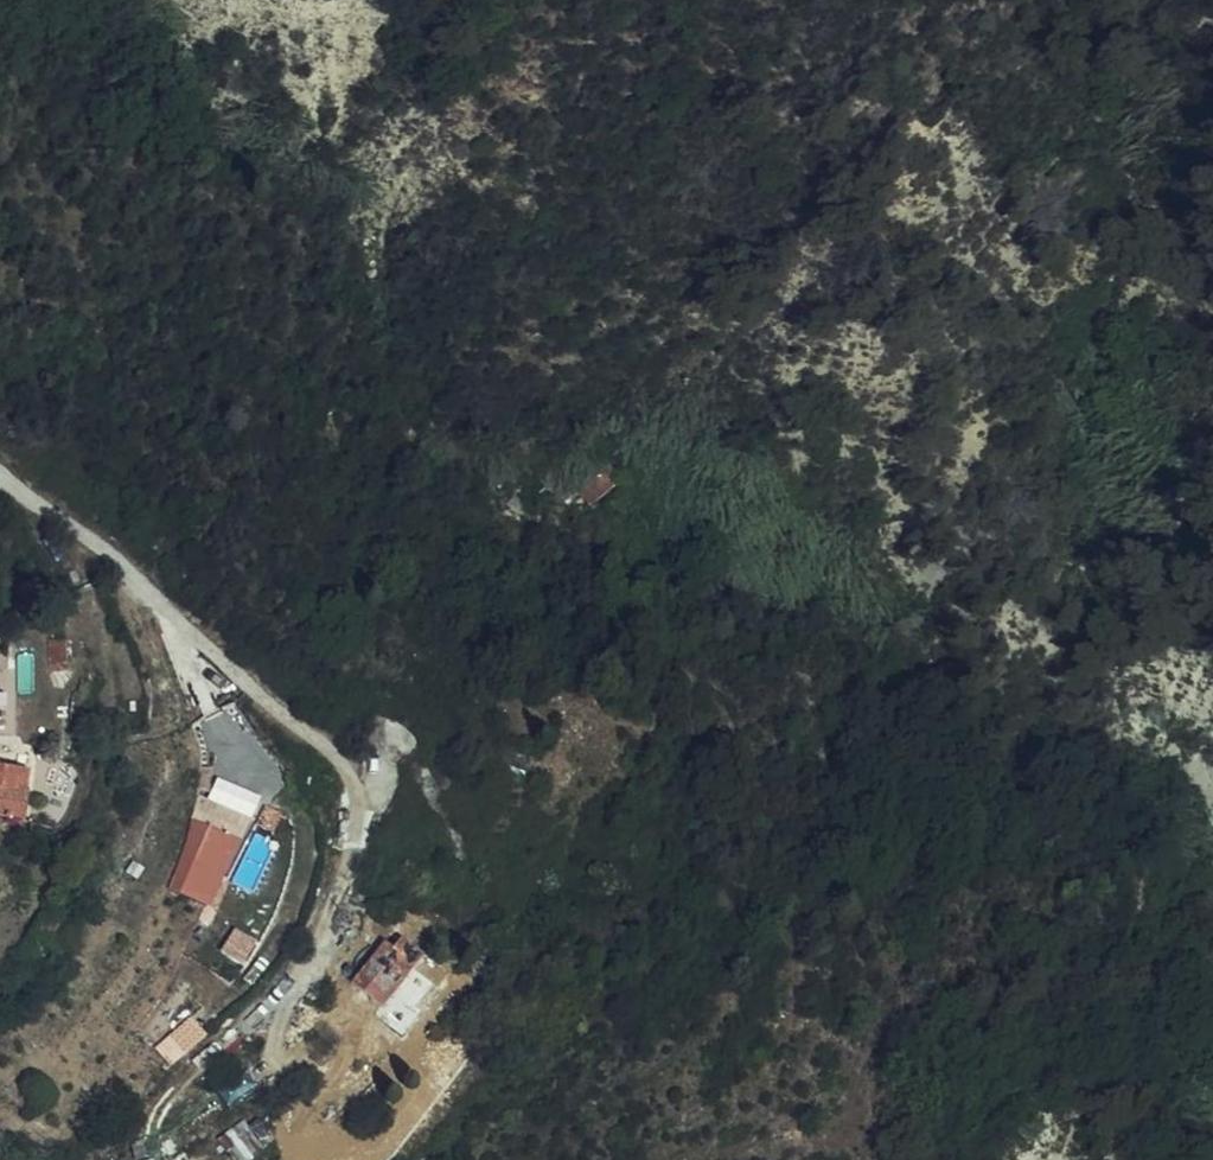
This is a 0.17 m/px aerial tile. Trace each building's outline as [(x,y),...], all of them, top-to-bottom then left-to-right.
[(585,487),(552,499),(566,512),(592,504),(585,487)] [(546,519),(563,513),(566,512),(552,499),(541,503),(546,519)] [(566,512),(590,532),(601,528),(592,504),(566,512)] [(590,532),(566,512),(563,513),(572,538),(590,532)] [(0,814),(0,835),(29,841),(34,814),(33,814),(36,793),(0,786),(0,809),(1,809),(0,814)] [(194,817),(245,832),(252,811),(201,795),(194,817)] [(195,889),(212,896),(223,869),(203,861),(197,876),(200,877),(195,889)] [(56,912),(66,896),(55,889),(45,905),(56,912)] [(397,977),(384,997),(404,1008),(416,1015),(420,1010),(439,1020),(458,988),(443,979),(449,970),(442,964),(436,959),(423,953),(419,959),(428,964),(415,987),(397,977)] [(419,959),(411,954),(397,977),(415,987),(428,964),(419,959)] [(420,1010),(416,1015),(404,1008),(400,1015),(431,1034),(439,1020),(420,1010)] [(194,1014),(157,1044),(172,1064),(210,1034),(194,1014)] [(236,1159),(239,1159),(273,1138),(257,1113),(221,1136),(236,1159)]
